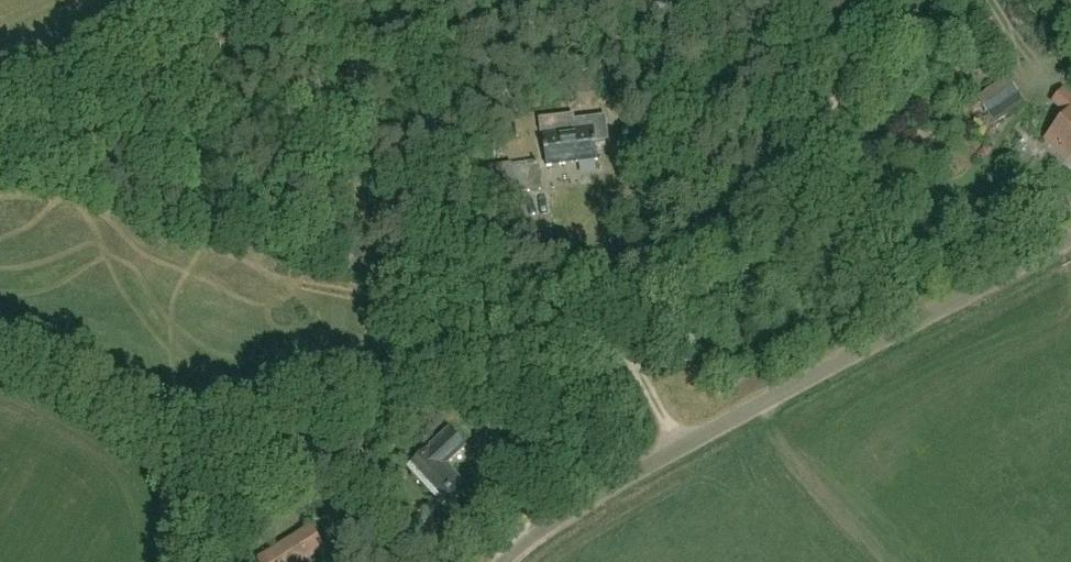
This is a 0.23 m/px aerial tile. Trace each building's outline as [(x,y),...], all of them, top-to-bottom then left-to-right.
[(995,125),(1025,103),(1006,78),(976,100),(995,125)] [(1054,102),(1070,117),(1048,140),(1067,158),(1070,154),(1070,100),(1063,93),(1054,102)] [(573,119),(542,122),(547,168),(565,166),(565,159),(576,158),(577,164),(598,162),(596,144),(607,142),(605,121),(585,123),(586,130),(575,132),(573,119)] [(538,162),(512,165),(515,194),(541,191),(538,162)] [(454,434),(416,469),(446,502),(463,486),(447,468),(467,449),(454,434)] [(321,551),(310,532),(262,561),(303,561),(321,551)]
